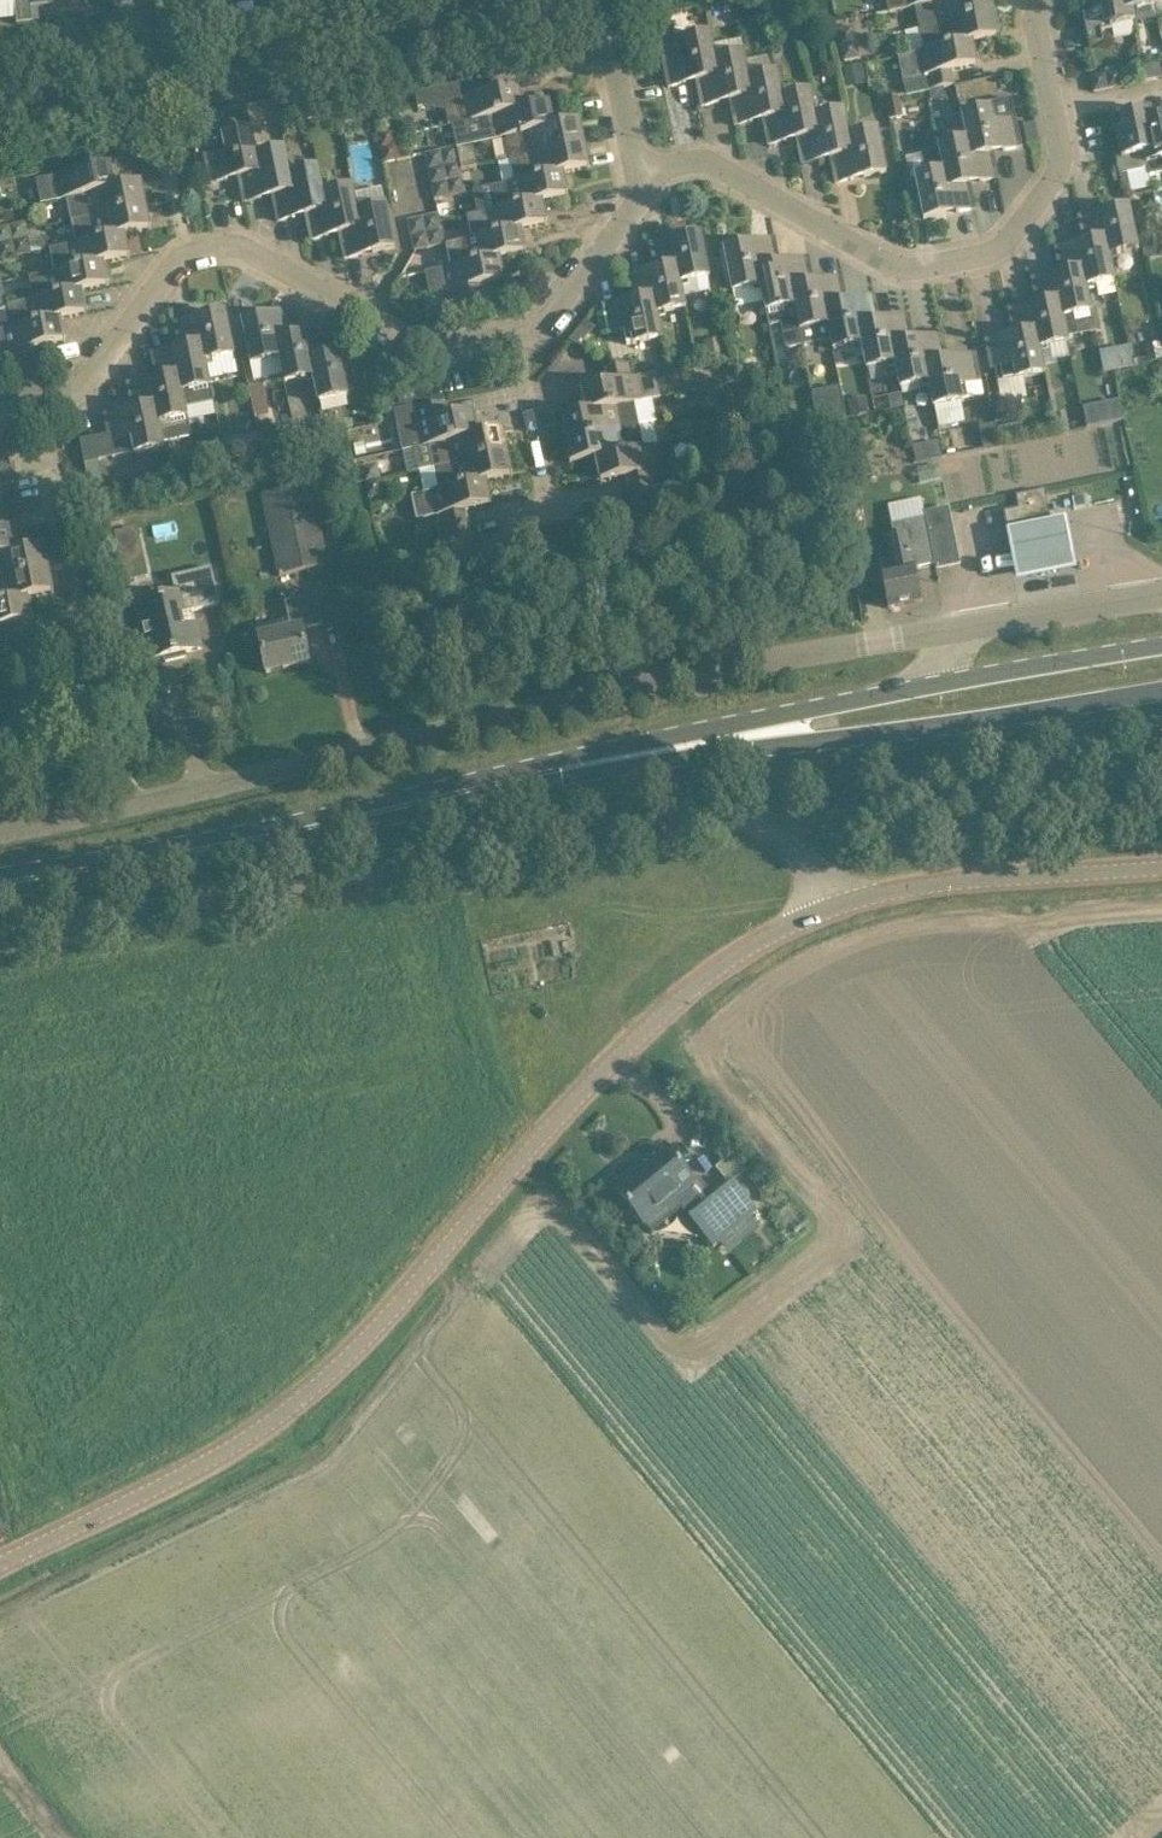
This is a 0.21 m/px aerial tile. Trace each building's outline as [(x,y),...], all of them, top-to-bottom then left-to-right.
[(31,8),(49,6),(48,0),(31,0),(31,8)] [(916,8),(952,0),(889,0),(892,13),(916,8)] [(921,31),(968,22),(994,16),(991,0),(952,0),(916,8),(921,31)] [(1089,47),(1103,45),(1101,33),(1111,31),(1111,28),(1136,23),(1134,13),(1133,13),(1131,0),(1091,0),(1094,14),(1083,16),(1089,47)] [(1155,0),(1131,0),(1133,13),(1134,13),(1157,8),(1155,0)] [(722,3),(724,13),(735,11),(733,1),(722,3)] [(40,22),(38,7),(31,8),(33,23),(40,22)] [(33,23),(31,8),(16,10),(17,19),(17,24),(18,24),(31,23),(33,23)] [(165,17),(168,32),(183,29),(180,14),(165,17)] [(968,22),(921,31),(925,52),(925,53),(973,43),(973,44),(999,38),(994,16),(968,22)] [(840,48),(857,44),(854,28),(837,32),(840,48)] [(716,62),(716,60),(711,36),(660,46),(668,88),(697,82),(719,78),(716,62)] [(925,53),(925,52),(910,55),(900,57),(907,96),(929,92),(943,89),(955,86),(952,72),(978,67),(973,44),(973,43),(925,53)] [(857,44),(840,48),(843,63),(860,60),(857,44)] [(746,56),(716,62),(719,78),(697,82),(702,107),(730,101),(753,97),(750,82),(751,82),(747,63),(746,56)] [(780,76),(777,76),(773,57),(747,63),(751,82),(750,82),(753,97),(730,101),(735,126),(764,121),(787,116),(784,100),(785,100),(780,76)] [(846,69),(843,70),(847,89),(867,85),(863,66),(846,69)] [(1091,77),(1094,93),(1124,87),(1121,71),(1091,77)] [(460,85),(415,94),(419,109),(422,109),(447,112),(450,128),(453,128),(477,123),(476,122),(524,112),(523,110),(519,87),(493,93),(490,79),(460,85)] [(931,102),(946,99),(943,89),(929,92),(931,102)] [(787,116),(764,121),(769,145),(797,140),(819,136),(816,120),(817,120),(812,94),(785,100),(784,100),(787,116)] [(903,118),(899,97),(885,100),(889,121),(903,118)] [(993,153),(993,154),(1022,148),(1016,122),(1012,99),(990,103),(992,111),(961,117),(966,143),(967,142),(970,158),(993,153)] [(264,116),(262,104),(248,107),(251,119),(264,116)] [(458,151),(474,147),(473,146),(481,144),(481,145),(506,140),(555,129),(554,128),(549,105),(523,110),(524,112),(476,122),(477,123),(453,128),(458,149),(458,151)] [(1116,131),(1122,158),(1115,159),(1118,175),(1122,174),(1122,176),(1143,172),(1143,170),(1147,170),(1146,166),(1147,165),(1145,155),(1142,140),(1155,137),(1152,122),(1153,121),(1151,111),(1127,116),(1129,129),(1116,131)] [(846,114),(817,120),(816,120),(819,136),(797,140),(802,165),(831,159),(854,154),(850,139),(851,139),(846,114)] [(188,121),(193,145),(202,143),(200,135),(213,133),(209,116),(188,121)] [(1161,162),(1161,119),(1153,121),(1152,122),(1155,137),(1142,140),(1145,155),(1147,165),(1161,162)] [(511,163),(585,147),(580,122),(554,128),(555,129),(506,140),(511,163)] [(379,134),(385,164),(400,161),(394,131),(379,134)] [(239,178),(239,179),(261,175),(257,158),(258,158),(252,132),(223,138),(226,154),(205,158),(210,184),(239,178)] [(854,154),(831,159),(836,184),(887,174),(879,133),(851,139),(850,139),(854,154)] [(938,148),(939,152),(944,173),(948,188),(970,183),(999,179),(993,154),(993,153),(970,158),(967,142),(966,143),(938,148)] [(458,149),(426,155),(430,171),(461,165),(462,171),(478,168),(474,147),(458,151),(458,149)] [(511,163),(516,185),(564,174),(590,169),(585,147),(511,163)] [(287,152),(258,158),(257,158),(261,175),(239,179),(244,203),(272,197),(273,199),(295,194),(292,178),(293,177),(287,152)] [(910,180),(916,179),(924,220),(975,209),(970,183),(948,188),(944,173),(939,152),(906,159),(910,180)] [(464,181),(462,171),(461,165),(430,171),(433,187),(464,181)] [(37,181),(42,205),(42,206),(68,201),(68,200),(116,190),(116,189),(111,166),(37,181)] [(295,194),(273,199),(278,222),(306,216),(306,218),(328,213),(325,196),(326,196),(321,172),(293,177),(292,178),(295,194)] [(569,197),(564,174),(516,185),(491,190),(496,213),(496,214),(543,203),(569,197)] [(436,200),(466,194),(464,181),(433,187),(436,200)] [(68,200),(68,201),(72,223),(147,208),(142,184),(116,189),(116,190),(68,200)] [(355,190),(326,196),(325,196),(328,213),(306,218),(311,241),(339,235),(340,237),(363,231),(359,214),(360,214),(355,190)] [(469,218),(474,242),(522,231),(547,226),(543,203),(496,214),(496,213),(469,218)] [(151,231),(147,208),(72,223),(77,246),(77,247),(125,236),(151,231)] [(387,208),(360,214),(359,214),(363,231),(340,237),(345,260),(396,249),(387,208)] [(1079,220),(1084,245),(1084,246),(1108,241),(1111,257),(1112,257),(1139,251),(1130,209),(1079,220)] [(439,215),(424,218),(430,249),(445,246),(439,215)] [(415,252),(430,249),(424,218),(409,222),(415,252)] [(0,229),(0,246),(28,240),(25,224),(0,229)] [(526,254),(522,231),(474,242),(448,247),(452,268),(453,270),(500,259),(526,254)] [(77,247),(77,246),(52,251),(56,275),(56,276),(104,264),(130,259),(125,236),(77,247)] [(651,247),(656,272),(677,268),(681,285),(684,298),(711,293),(709,279),(710,279),(702,236),(651,247)] [(31,254),(28,240),(0,246),(0,254),(1,260),(31,254)] [(737,309),(763,303),(760,288),(761,288),(758,272),(781,267),(781,266),(776,241),(724,251),(733,293),(734,293),(737,309)] [(1117,283),(1112,257),(1111,257),(1108,241),(1084,246),(1084,245),(1056,251),(1061,276),(1061,277),(1084,272),(1087,289),(1088,289),(1117,283)] [(1155,243),(1142,246),(1146,261),(1161,258),(1161,242),(1155,243)] [(453,270),(452,268),(426,273),(431,297),(438,296),(441,310),(482,301),(479,287),(505,282),(500,259),(453,270)] [(787,349),(802,346),(794,307),(796,306),(792,291),(814,286),(814,285),(809,260),(781,266),(781,267),(758,272),(761,288),(760,288),(763,303),(765,313),(768,328),(782,325),(787,349)] [(56,276),(56,275),(30,280),(34,303),(83,292),(109,287),(104,264),(56,276)] [(1,280),(9,279),(6,267),(0,268),(0,278),(1,280)] [(627,277),(632,302),(632,304),(654,300),(657,316),(658,316),(686,310),(684,298),(681,285),(677,268),(656,272),(627,277)] [(1096,332),(1092,313),(1093,313),(1088,289),(1087,289),(1084,272),(1061,277),(1061,276),(1032,281),(1038,306),(1038,308),(1061,304),(1064,319),(1065,319),(1069,338),(1096,332)] [(796,306),(794,307),(802,346),(807,345),(831,341),(828,326),(829,326),(826,310),(848,305),(847,304),(842,279),(814,285),(814,286),(792,291),(796,306)] [(34,303),(9,308),(13,329),(61,320),(88,315),(83,292),(34,303)] [(876,299),(847,304),(848,305),(826,310),(829,326),(828,326),(831,341),(833,351),(861,345),(863,345),(860,329),(881,325),(881,323),(876,299)] [(633,345),(657,340),(662,339),(658,316),(657,316),(654,300),(632,304),(632,302),(604,308),(609,334),(630,330),(633,345)] [(1041,350),(1042,350),(1070,344),(1069,338),(1065,319),(1064,319),(1061,304),(1038,308),(1038,306),(1009,312),(1014,337),(1015,339),(1038,334),(1041,350)] [(251,366),(279,360),(276,344),(299,340),(299,337),(294,313),(243,323),(251,366)] [(205,363),(206,362),(235,356),(226,315),(175,325),(180,350),(180,351),(202,347),(205,363)] [(863,345),(861,345),(866,370),(896,364),(897,364),(893,348),(915,344),(914,343),(909,318),(881,323),(881,325),(860,329),(863,345)] [(13,369),(43,363),(40,349),(66,343),(61,320),(13,329),(0,332),(0,357),(10,355),(13,369)] [(327,331),(299,337),(299,340),(276,344),(279,360),(285,385),(314,379),(311,363),(333,358),(332,356),(327,331)] [(991,370),(994,369),(997,384),(1018,380),(1018,381),(1047,375),(1042,350),(1041,350),(1038,334),(1015,339),(1014,337),(986,343),(991,370)] [(570,341),(570,342),(577,347),(583,341),(575,335),(570,341)] [(943,337),(914,343),(915,344),(893,348),(897,364),(896,364),(901,388),(929,383),(930,382),(927,366),(948,363),(948,362),(943,337)] [(707,356),(710,356),(721,354),(724,354),(722,344),(706,346),(707,356)] [(1147,358),(1148,363),(1161,360),(1161,348),(1161,346),(1145,350),(1147,358)] [(152,356),(157,381),(157,382),(179,378),(183,394),(184,394),(187,407),(214,401),(206,362),(205,363),(202,347),(180,351),(180,350),(152,356)] [(361,350),(332,356),(333,358),(311,363),(314,379),(319,404),(348,398),(345,381),(366,376),(361,350)] [(930,382),(929,383),(934,408),(985,398),(976,356),(948,362),(948,363),(927,366),(930,382)] [(734,361),(722,363),(724,371),(729,374),(736,373),(734,361)] [(635,364),(628,366),(605,371),(608,385),(582,390),(586,413),(587,414),(636,404),(636,405),(653,401),(661,400),(656,376),(638,380),(635,364)] [(1153,368),(1155,380),(1161,379),(1161,366),(1153,368)] [(159,425),(160,425),(189,419),(187,407),(184,394),(183,394),(179,378),(157,382),(157,381),(128,387),(134,412),(134,413),(155,409),(159,425)] [(722,393),(726,409),(743,406),(739,389),(722,393)] [(401,407),(417,403),(414,392),(398,396),(401,407)] [(903,407),(901,395),(889,398),(891,409),(903,407)] [(852,419),(870,415),(869,414),(866,398),(849,401),(852,419)] [(270,416),(266,399),(252,402),(256,419),(270,416)] [(566,443),(654,424),(657,424),(653,401),(636,405),(636,404),(587,414),(586,413),(561,418),(566,443)] [(1107,404),(1111,424),(1123,421),(1119,401),(1107,404)] [(395,412),(400,435),(404,454),(414,452),(430,448),(429,447),(478,438),(477,436),(472,413),(446,418),(443,404),(415,410),(414,407),(395,412)] [(742,406),(726,409),(729,424),(746,420),(742,406)] [(165,448),(160,425),(159,425),(155,409),(134,413),(134,412),(105,417),(113,458),(115,458),(135,454),(165,448)] [(799,411),(788,414),(791,427),(802,424),(799,411)] [(1059,434),(1070,432),(1066,413),(1055,415),(1059,434)] [(570,465),(596,460),(646,450),(646,449),(658,446),(654,424),(566,443),(570,465)] [(1010,426),(998,429),(1001,443),(1013,440),(1010,426)] [(430,448),(414,452),(418,473),(420,473),(434,470),(434,471),(508,455),(503,430),(477,436),(478,438),(429,447),(430,448)] [(260,453),(256,434),(224,440),(228,459),(260,453)] [(80,441),(85,465),(99,462),(95,438),(80,441)] [(830,442),(833,455),(844,453),(841,440),(830,442)] [(223,445),(222,441),(195,447),(199,465),(227,459),(223,445)] [(670,444),(658,446),(646,449),(646,450),(596,460),(601,483),(627,477),(630,493),(660,487),(657,472),(675,469),(670,444)] [(913,448),(916,463),(925,462),(921,446),(913,448)] [(508,455),(434,471),(434,470),(420,473),(425,495),(439,492),(439,493),(487,483),(513,477),(508,455)] [(366,485),(381,482),(378,465),(363,468),(366,485)] [(366,485),(369,498),(384,495),(381,482),(366,485)] [(436,517),(439,533),(469,527),(466,511),(492,505),(487,483),(439,493),(439,492),(425,495),(412,497),(417,521),(436,517)] [(280,577),(329,567),(312,485),(263,496),(280,577)] [(660,487),(630,493),(633,507),(663,501),(660,487)] [(1022,510),(1004,513),(1008,530),(1051,522),(1048,504),(1045,505),(1043,495),(1020,500),(1022,510)] [(1072,499),(1074,506),(1089,503),(1087,497),(1072,499)] [(17,499),(10,500),(6,506),(8,514),(20,511),(17,499)] [(881,574),(889,609),(922,603),(915,570),(935,566),(960,561),(950,509),(924,514),(921,499),(888,506),(892,526),(894,537),(887,539),(894,572),(881,574)] [(1068,526),(1008,539),(1019,592),(1079,579),(1068,526)] [(439,533),(442,547),(472,541),(469,527),(439,533)] [(19,553),(19,552),(14,529),(0,532),(0,557),(19,553)] [(49,571),(45,547),(19,552),(19,553),(0,557),(0,581),(49,571)] [(149,578),(145,562),(123,567),(126,583),(149,578)] [(151,662),(159,660),(165,658),(166,663),(186,658),(185,654),(201,650),(196,627),(186,629),(183,614),(192,612),(220,606),(212,569),(172,578),(177,596),(138,605),(151,662)] [(49,571),(0,581),(0,605),(28,599),(54,594),(49,571)] [(317,597),(285,604),(291,632),(259,638),(262,650),(267,674),(310,665),(303,630),(323,626),(317,597)] [(10,642),(7,627),(33,622),(28,599),(0,605),(0,643),(10,642)] [(13,656),(10,642),(0,643),(0,658),(13,656)] [(16,670),(13,656),(0,658),(0,673),(16,670)] [(672,1216),(665,1208),(674,1200),(715,1249),(758,1212),(732,1182),(705,1205),(689,1186),(694,1181),(685,1170),(669,1151),(638,1177),(634,1173),(614,1189),(630,1208),(652,1234),(672,1216)] [(736,1232),(743,1240),(759,1227),(752,1218),(736,1232)]
